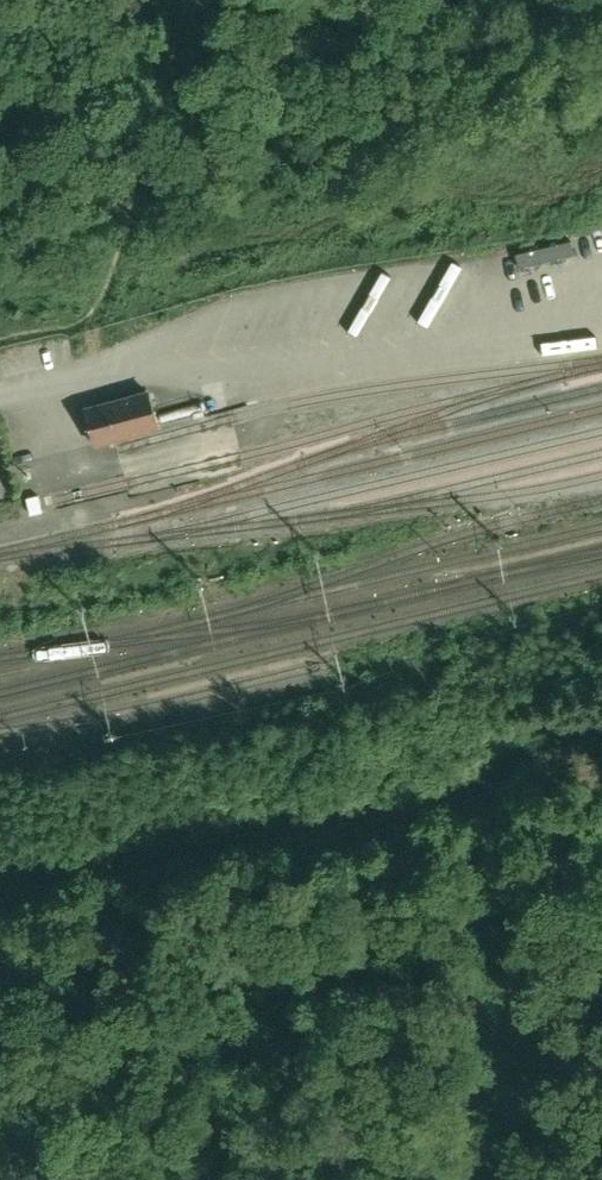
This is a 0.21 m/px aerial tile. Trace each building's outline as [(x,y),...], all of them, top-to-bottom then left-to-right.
[(112,442),(164,427),(155,394),(103,408),(112,442)] [(45,491),(33,494),(37,512),(49,509),(45,491)]
